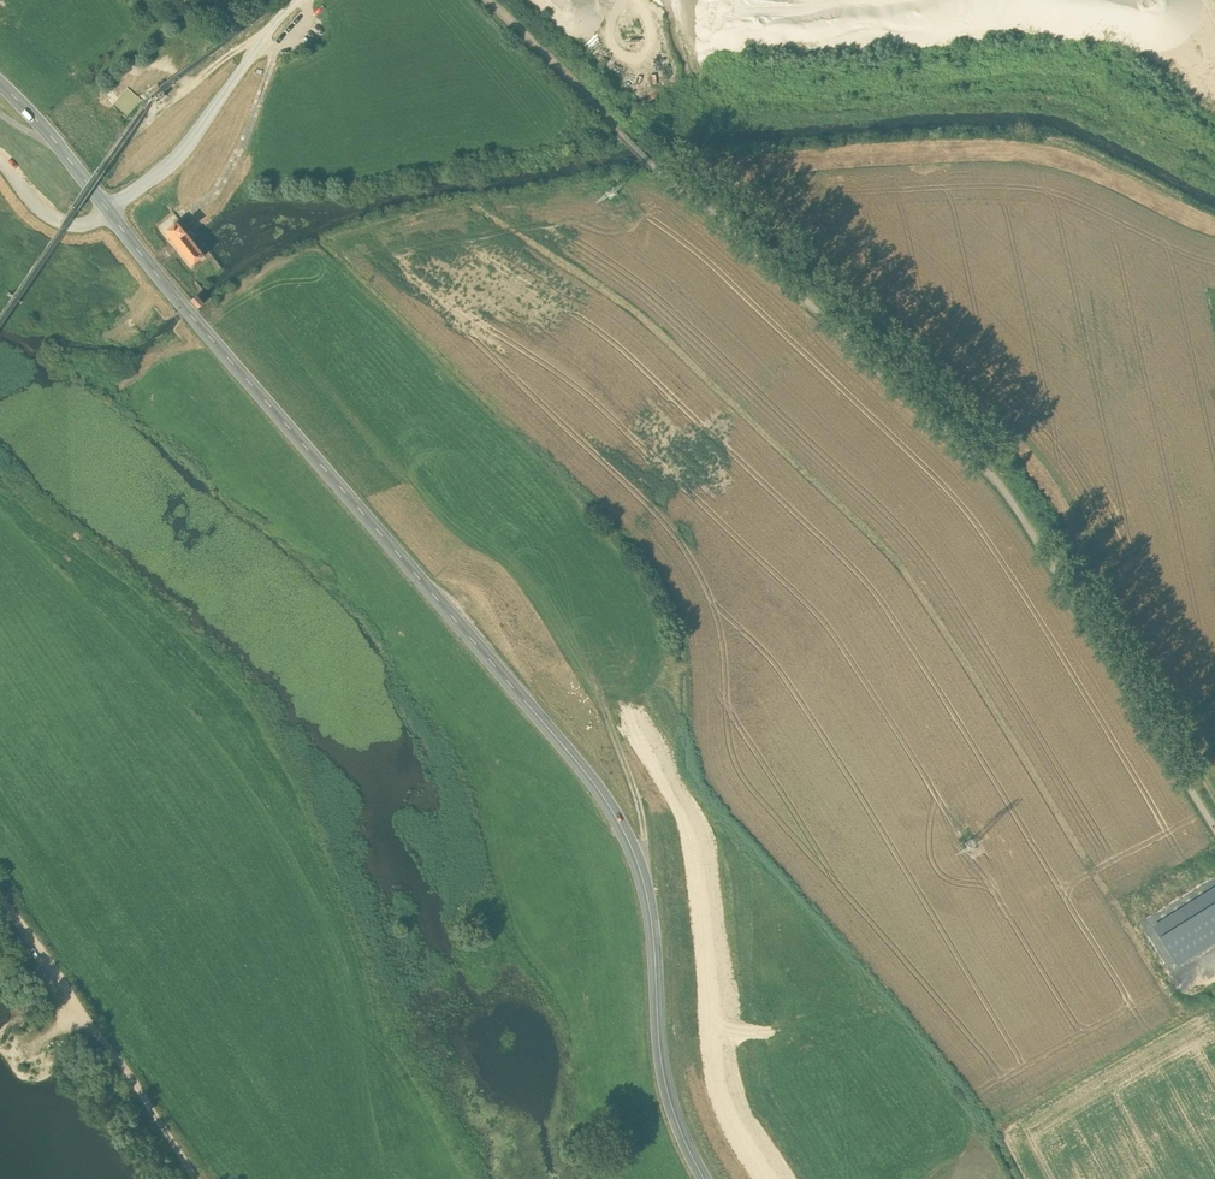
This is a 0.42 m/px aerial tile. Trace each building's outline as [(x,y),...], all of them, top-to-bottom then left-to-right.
[(179,224),(168,233),(193,266),(204,257),(179,224)] [(193,302),(199,308),(204,304),(202,301),(200,299),(199,297),(193,302)]
